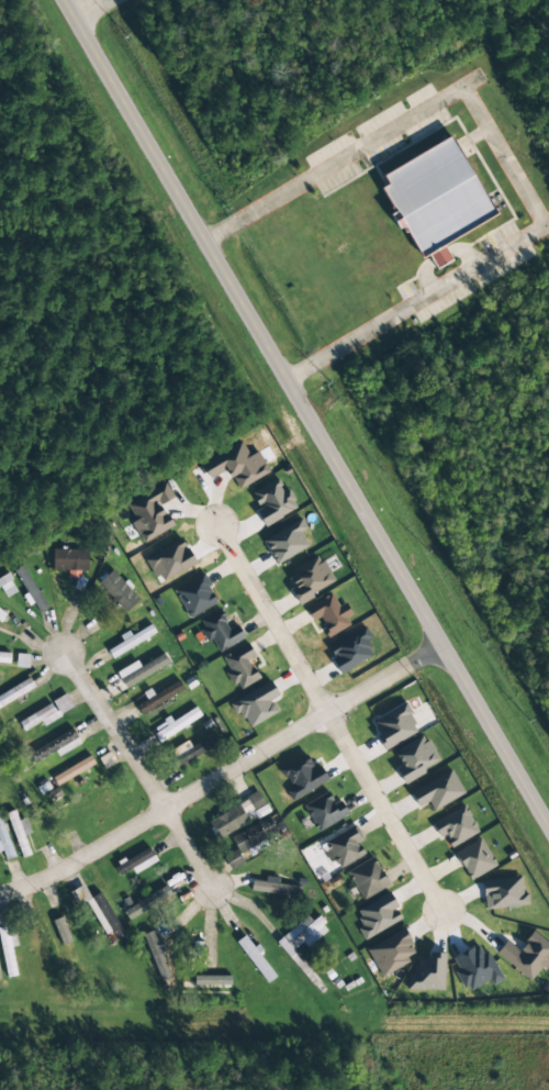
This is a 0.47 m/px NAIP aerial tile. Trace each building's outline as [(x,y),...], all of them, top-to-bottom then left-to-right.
[(496,217),(453,136),(382,174),(388,185),(383,187),(422,259),(429,255),(436,268),(451,260),(443,245),(496,217)] [(269,474),(259,452),(249,456),(242,442),(201,462),(209,479),(228,470),(237,489),(269,474)] [(256,511),(264,526),(298,508),(287,489),(284,491),(277,479),(252,493),(260,509),(256,511)] [(173,528),(161,505),(174,499),(166,484),(127,503),(136,521),(132,522),(142,543),(173,528)] [(263,541),(277,565),(308,546),(300,533),(307,529),(301,519),(263,541)] [(68,571),(68,578),(79,578),(79,571),(88,571),(88,549),(53,550),(53,571),(68,571)] [(334,584),(320,556),(287,573),(295,590),(291,591),(298,603),(334,584)] [(40,614),(49,608),(22,565),(11,572),(32,604),(33,603),(40,614)] [(140,599),(113,570),(98,583),(125,613),(140,599)] [(18,591),(7,574),(0,578),(0,590),(5,599),(18,591)] [(174,587),(187,618),(217,605),(205,575),(174,587)] [(305,608),(313,622),(318,619),(329,638),(350,626),(346,619),(352,615),(345,603),(339,607),(331,594),(305,608)] [(245,639),(238,625),(229,629),(220,610),(198,622),(208,642),(212,641),(218,653),(245,639)] [(108,650),(112,658),(156,634),(150,623),(121,640),(122,642),(108,650)] [(373,654),(365,641),(371,637),(364,626),(327,650),(342,674),(373,654)] [(255,656),(248,644),(222,658),(230,671),(227,672),(237,691),(259,680),(248,660),(255,656)] [(10,653),(0,652),(0,663),(9,664),(10,653)] [(137,661),(116,673),(125,689),(170,663),(164,653),(140,667),(137,661)] [(29,655),(17,654),(16,667),(28,668),(29,655)] [(35,688),(29,679),(0,695),(0,708),(35,688)] [(153,694),(152,694),(134,702),(140,714),(185,692),(180,681),(153,694)] [(272,700),(279,697),(272,682),(232,701),(245,729),(278,713),(272,700)] [(52,704),(18,722),(23,732),(42,722),(43,725),(74,709),(66,694),(51,702),(52,704)] [(419,734),(406,704),(371,719),(384,749),(419,734)] [(170,718),(151,729),(160,742),(201,717),(196,707),(172,722),(170,718)] [(56,753),(58,756),(81,745),(75,731),(28,752),(33,763),(56,753)] [(170,749),(176,764),(220,748),(215,735),(190,745),(189,742),(170,749)] [(439,765),(426,736),(394,750),(402,766),(396,769),(403,782),(439,765)] [(328,781),(320,766),(314,769),(306,755),(280,769),(290,786),(285,789),(291,801),(328,781)] [(52,777),(57,786),(95,765),(90,756),(52,777)] [(410,793),(419,808),(428,803),(433,812),(464,794),(451,770),(410,793)] [(316,832),(348,817),(341,801),(334,804),(329,793),(304,804),(316,832)] [(216,837),(269,814),(261,795),(208,818),(216,837)] [(440,839),(445,836),(451,848),(479,833),(464,806),(431,823),(440,839)] [(31,833),(26,818),(18,821),(15,811),(6,814),(22,859),(31,855),(24,836),(31,833)] [(2,851),(6,861),(16,857),(0,817),(0,852),(2,851)] [(231,837),(240,854),(278,833),(269,817),(231,837)] [(340,868),(364,855),(356,842),(363,838),(355,825),(323,843),(327,849),(319,853),(326,866),(336,861),(340,868)] [(470,881),(496,866),(480,838),(454,853),(470,881)] [(114,866),(119,876),(131,869),(134,874),(157,862),(149,848),(114,866)] [(243,865),(239,851),(227,855),(231,869),(243,865)] [(347,870),(360,900),(388,887),(375,858),(347,870)] [(486,911),(529,905),(527,893),(523,894),(521,877),(482,882),(486,911)] [(251,892),(300,898),(302,885),(252,879),(251,892)] [(105,936),(111,933),(116,941),(125,936),(100,893),(90,898),(83,885),(70,893),(78,907),(86,902),(105,936)] [(128,921),(172,897),(167,887),(122,910),(128,921)] [(356,911),(364,926),(358,929),(364,940),(403,919),(389,894),(356,911)] [(15,947),(9,911),(0,912),(0,940),(5,978),(16,976),(12,947),(15,947)] [(303,942),(307,948),(328,931),(318,919),(313,923),(308,917),(276,942),(298,969),(304,964),(293,950),(303,942)] [(61,946),(70,943),(63,918),(54,920),(61,946)] [(381,977),(418,955),(403,929),(366,950),(381,977)] [(548,962),(548,945),(533,932),(518,951),(506,941),(496,954),(532,983),(548,962)] [(277,976),(255,946),(253,947),(245,936),(236,943),(266,984),(277,976)] [(452,959),(458,970),(454,972),(465,992),(488,979),(492,986),(501,981),(481,943),(452,959)] [(444,991),(445,953),(428,953),(428,959),(415,959),(414,974),(407,974),(407,990),(444,991)] [(230,977),(194,976),(194,986),(230,986),(230,977)]
